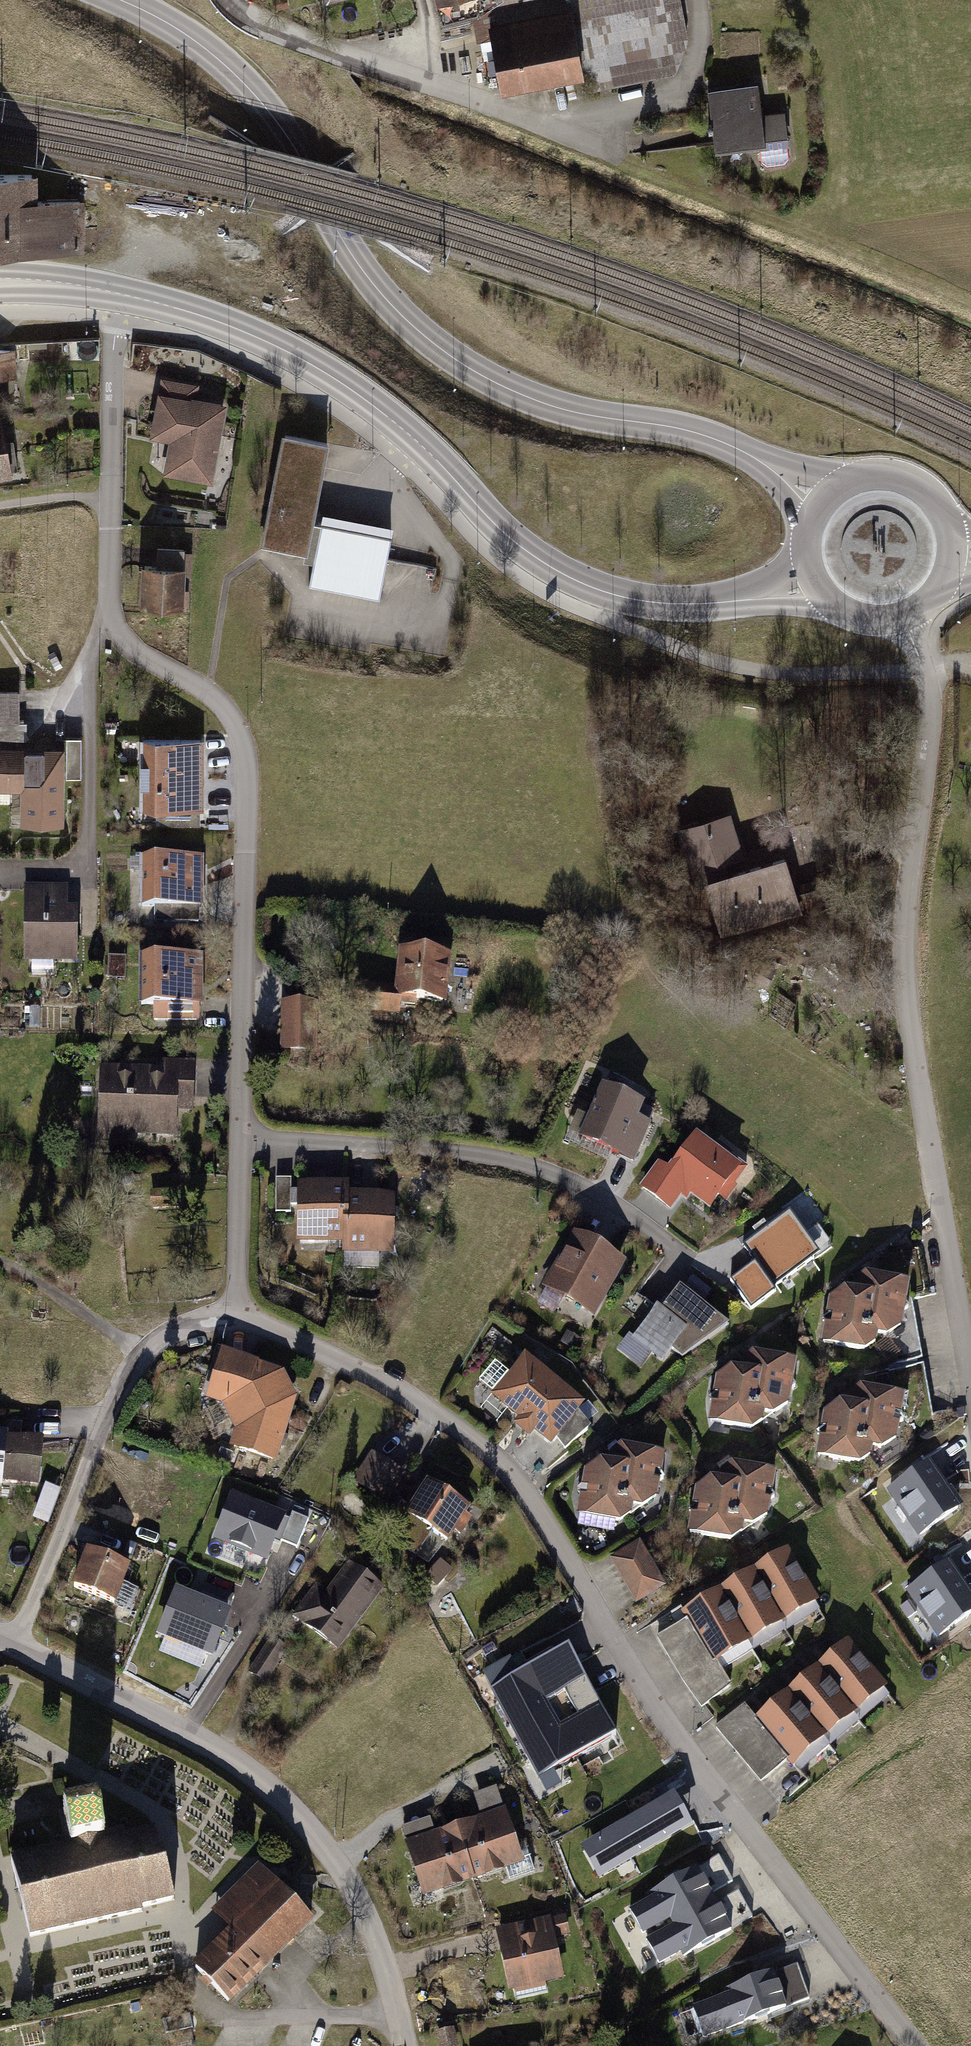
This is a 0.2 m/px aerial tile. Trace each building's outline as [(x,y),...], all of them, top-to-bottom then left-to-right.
[(340,10),(376,0),(337,0),(340,10)] [(448,24),(476,19),(480,35),(583,8),(606,91),(681,76),(696,40),(688,0),(442,0),(448,24)] [(580,17),(496,37),(509,92),(594,71),(580,17)] [(768,80),(711,88),(721,156),(796,145),(791,115),(773,118),(768,80)] [(0,177),(0,255),(90,253),(89,202),(48,203),(48,176),(0,177)] [(201,387),(164,380),(153,442),(174,446),(168,475),(215,484),(230,408),(198,402),(201,387)] [(0,422),(0,484),(20,481),(12,420),(0,422)] [(341,445),(291,435),(268,547),(320,558),(313,588),(386,603),(402,525),(328,510),(341,445)] [(195,571),(152,567),(148,610),(191,614),(195,571)] [(0,694),(0,725),(22,725),(22,694),(0,694)] [(209,740),(146,741),(146,814),(210,813),(209,740)] [(0,750),(0,793),(33,794),(33,750),(0,750)] [(733,815),(676,829),(692,893),(711,889),(722,937),(806,913),(792,859),(747,871),(733,815)] [(209,862),(150,861),(149,911),(208,912),(209,862)] [(71,886),(26,887),(28,965),(82,964),(81,913),(72,913),(71,886)] [(461,962),(405,953),(400,986),(351,979),(346,1020),(400,1028),(400,1015),(422,1019),(423,1010),(452,1015),(461,962)] [(209,959),(145,959),(145,1008),(155,1008),(155,1025),(209,1025),(209,959)] [(319,1004),(281,1004),(281,1055),(318,1056),(319,1004)] [(143,1073),(103,1071),(100,1141),(181,1144),(182,1108),(199,1109),(201,1062),(144,1060),(143,1073)] [(666,1116),(611,1090),(588,1140),(642,1165),(666,1116)] [(682,1177),(666,1165),(646,1191),(678,1215),(692,1197),(719,1217),(751,1175),(708,1143),(682,1177)] [(278,1180),(278,1214),(296,1214),(297,1181),(278,1180)] [(357,1188),(302,1186),(300,1242),(348,1244),(347,1255),(398,1257),(400,1197),(357,1195),(357,1188)] [(749,1306),(821,1264),(795,1218),(748,1246),(759,1265),(734,1280),(749,1306)] [(820,1228),(807,1236),(821,1257),(833,1249),(820,1228)] [(635,1266),(583,1234),(549,1288),(601,1320),(635,1266)] [(930,1289),(884,1278),(843,1303),(836,1348),(885,1356),(920,1330),(930,1289)] [(743,1328),(689,1288),(672,1311),(666,1307),(639,1343),(672,1368),(680,1358),(688,1364),(743,1328)] [(205,1397),(227,1405),(206,1416),(219,1443),(240,1432),(234,1450),(279,1467),(303,1401),(292,1376),(222,1350),(205,1397)] [(815,1367),(770,1357),(727,1380),(719,1428),(767,1436),(806,1409),(815,1367)] [(534,1359),(500,1399),(560,1451),(595,1411),(534,1359)] [(924,1401),(878,1391),(835,1417),(826,1463),(879,1469),(916,1445),(924,1401)] [(1,1485),(1,1481),(37,1485),(41,1440),(6,1437),(6,1432),(0,1431),(0,1485),(1,1485)] [(416,1484),(371,1448),(346,1478),(386,1509),(397,1495),(404,1500),(416,1484)] [(678,1460),(634,1450),(598,1474),(589,1519),(632,1531),(670,1504),(678,1460)] [(933,1457),(882,1493),(918,1543),(969,1507),(933,1457)] [(789,1478),(743,1469),(705,1495),(699,1542),(749,1548),(782,1521),(789,1478)] [(435,1484),(414,1521),(459,1546),(480,1510),(435,1484)] [(232,1490),(212,1539),(266,1561),(286,1513),(232,1490)] [(648,1545),(615,1564),(641,1608),(674,1590),(648,1545)] [(790,1548),(680,1615),(715,1673),(825,1605),(790,1548)] [(136,1572),(90,1553),(77,1585),(129,1607),(137,1587),(130,1585),(136,1572)] [(902,1591),(938,1643),(970,1620),(970,1587),(951,1557),(902,1591)] [(295,1623),(342,1655),(386,1590),(352,1567),(332,1596),(320,1588),(295,1623)] [(850,1640),(753,1716),(794,1765),(889,1691),(850,1640)] [(287,1657),(271,1647),(251,1677),(267,1688),(287,1657)] [(539,1776),(615,1734),(567,1647),(490,1689),(539,1776)] [(435,1820),(404,1831),(427,1900),(531,1866),(506,1791),(479,1800),(485,1820),(440,1835),(435,1820)] [(71,1849),(9,1863),(27,1943),(175,1909),(156,1830),(107,1841),(99,1802),(64,1809),(71,1849)] [(672,1921),(714,1899),(711,1894),(733,1882),(719,1856),(650,1893),(652,1898),(630,1910),(643,1933),(670,1918),(672,1921)] [(196,1971),(233,2009),(318,1927),(262,1870),(219,1912),(238,1931),(196,1971)] [(714,1899),(672,1921),(674,1925),(646,1941),(659,1964),(681,1952),(684,1956),(752,1919),(738,1893),(716,1904),(714,1899)] [(574,1919),(501,1935),(514,1997),(571,1985),(562,1944),(578,1940),(574,1919)] [(810,2000),(798,1965),(725,1991),(727,1996),(692,2008),(703,2037),(810,2000)] [(441,2035),(443,2045),(463,2045),(460,2032),(441,2035)]
